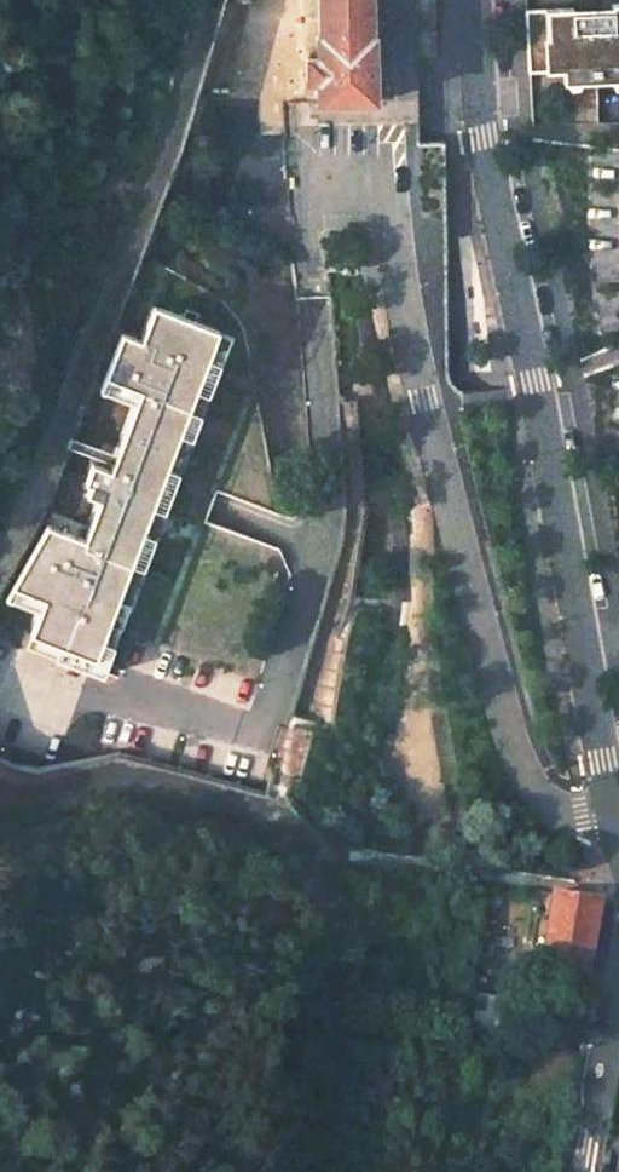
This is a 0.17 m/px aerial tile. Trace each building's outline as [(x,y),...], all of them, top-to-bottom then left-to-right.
[(318,55),(304,55),(304,79),(318,80),(319,100),(373,99),(372,36),(367,36),(354,36),(354,0),(317,0),(318,55)] [(354,36),(367,36),(366,0),(354,0),(354,36)] [(524,8),(527,70),(562,68),(595,67),(605,66),(618,65),(618,3),(524,8)] [(605,66),(606,78),(618,77),(618,65),(605,66)] [(595,67),(562,68),(563,80),(595,79),(595,67)] [(92,659),(216,330),(152,306),(138,340),(119,333),(101,378),(136,391),(132,403),(106,471),(87,464),(75,495),(94,502),(80,539),(43,524),(0,597),(37,611),(28,635),(92,659)] [(99,675),(227,336),(216,330),(92,659),(28,635),(24,646),(99,675)] [(132,403),(136,391),(101,378),(97,390),(132,403)] [(536,919),(530,960),(589,969),(601,901),(554,893),(550,921),(536,919)] [(468,993),(463,1026),(506,1032),(512,998),(468,993)]
